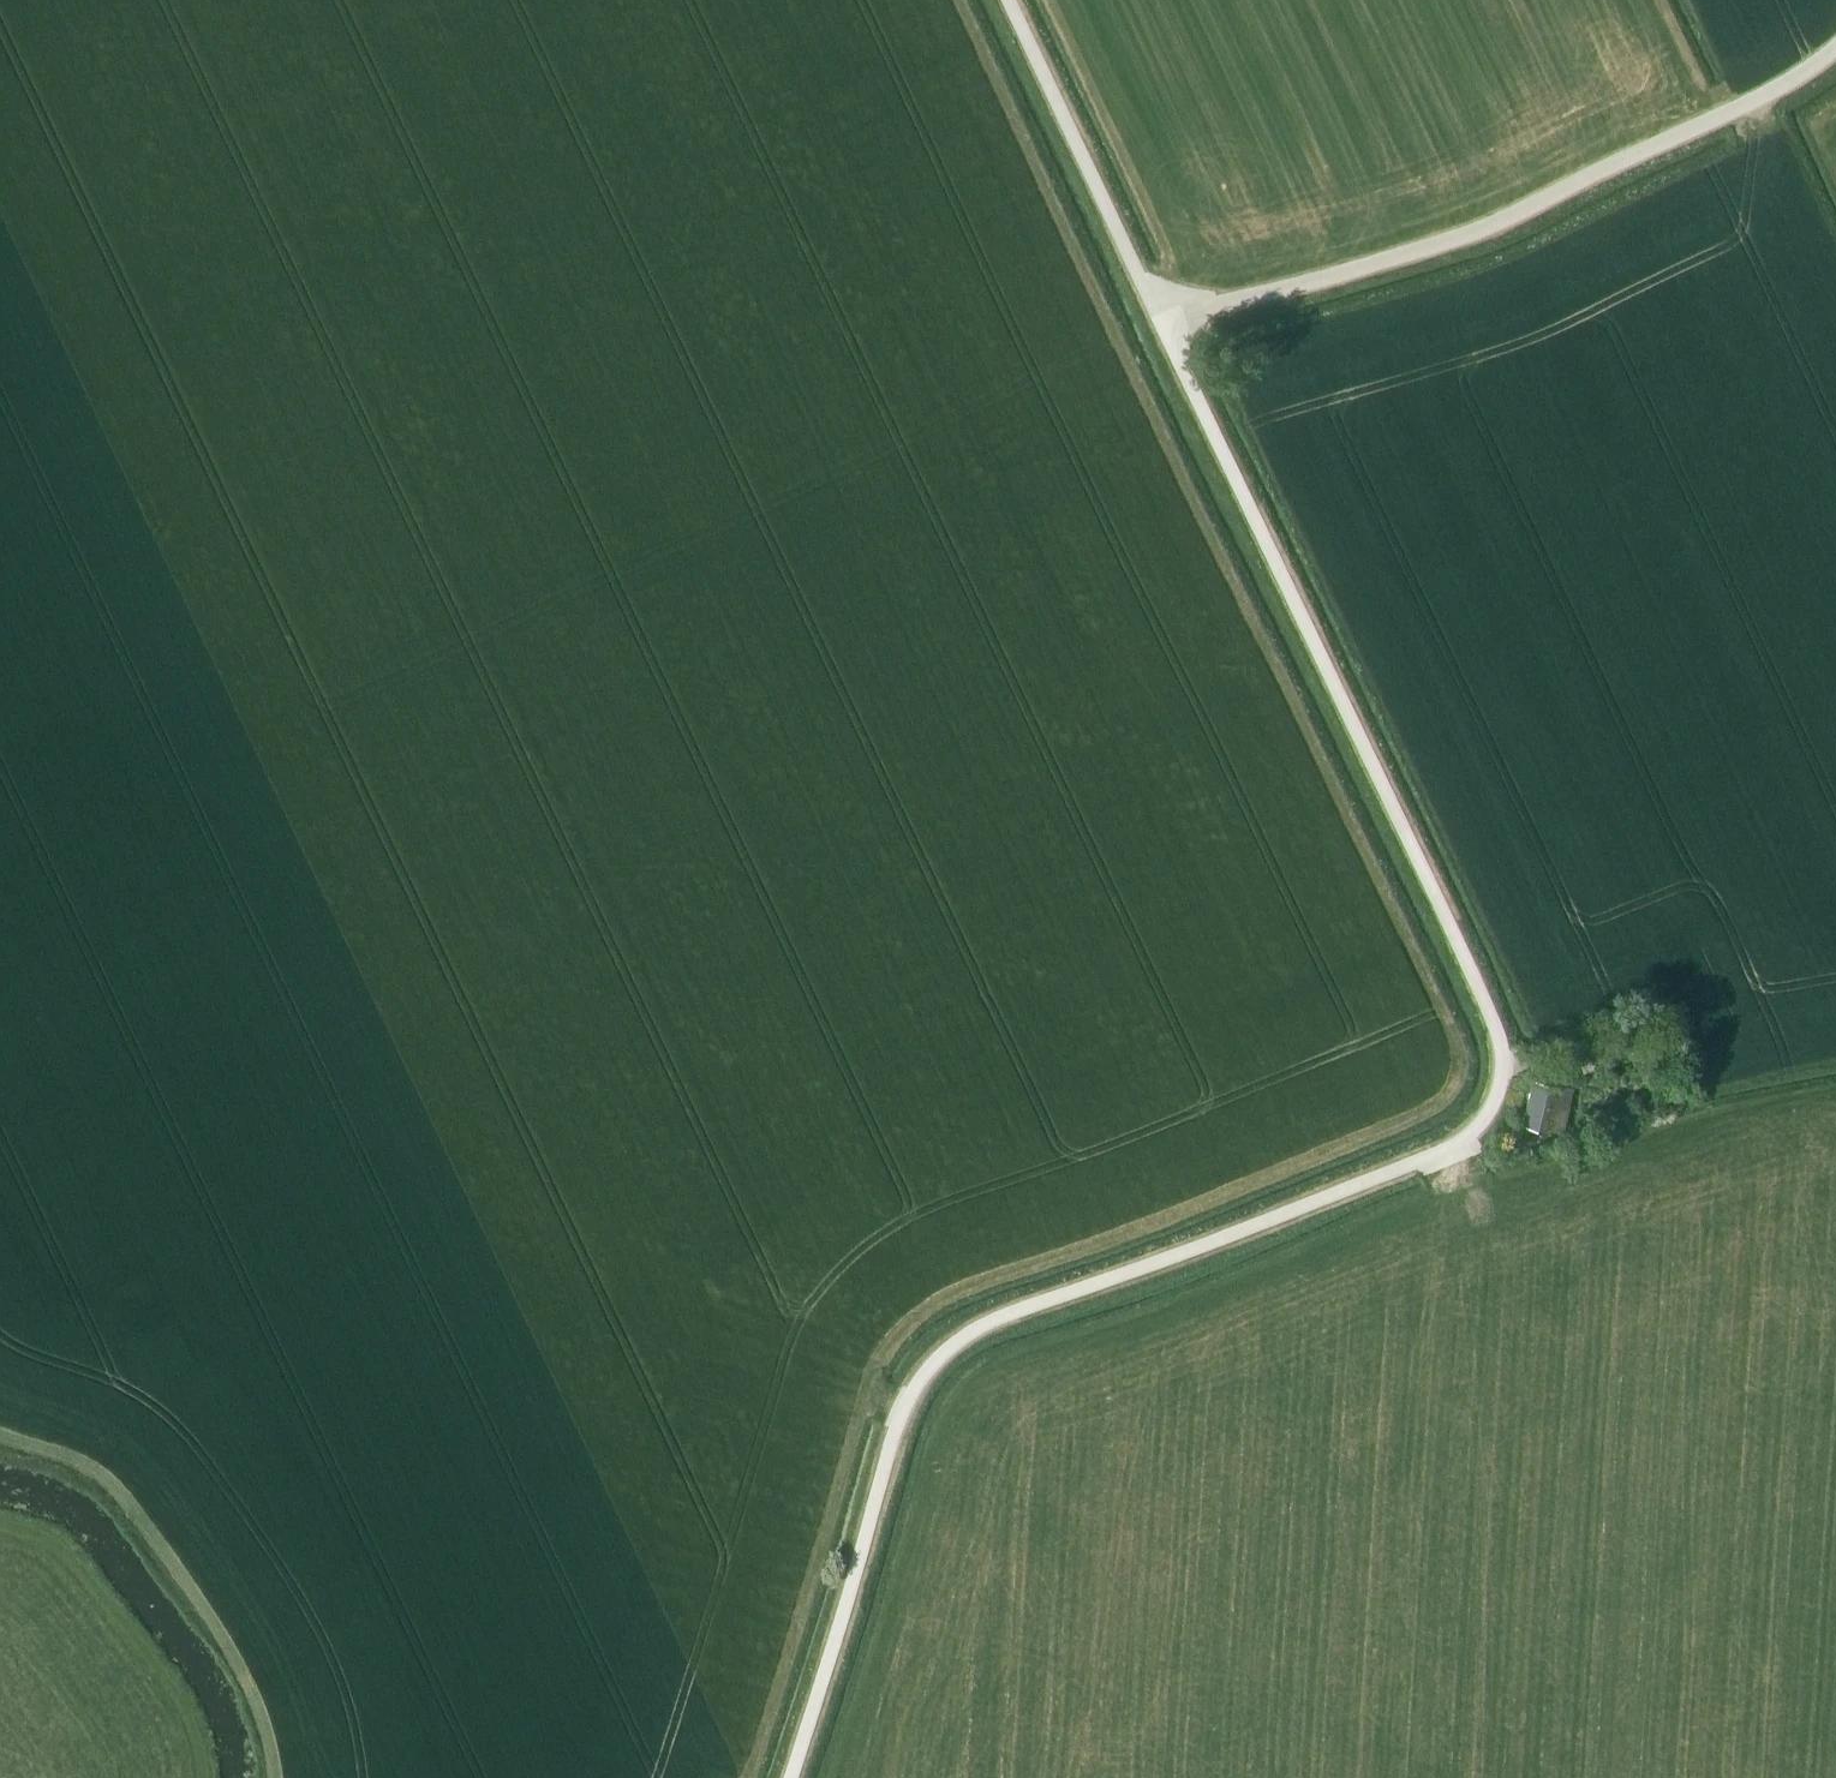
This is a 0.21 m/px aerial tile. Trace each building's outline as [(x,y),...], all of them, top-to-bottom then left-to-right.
[(1573,1087),(1534,1078),(1523,1122),(1562,1131),(1573,1087)]
